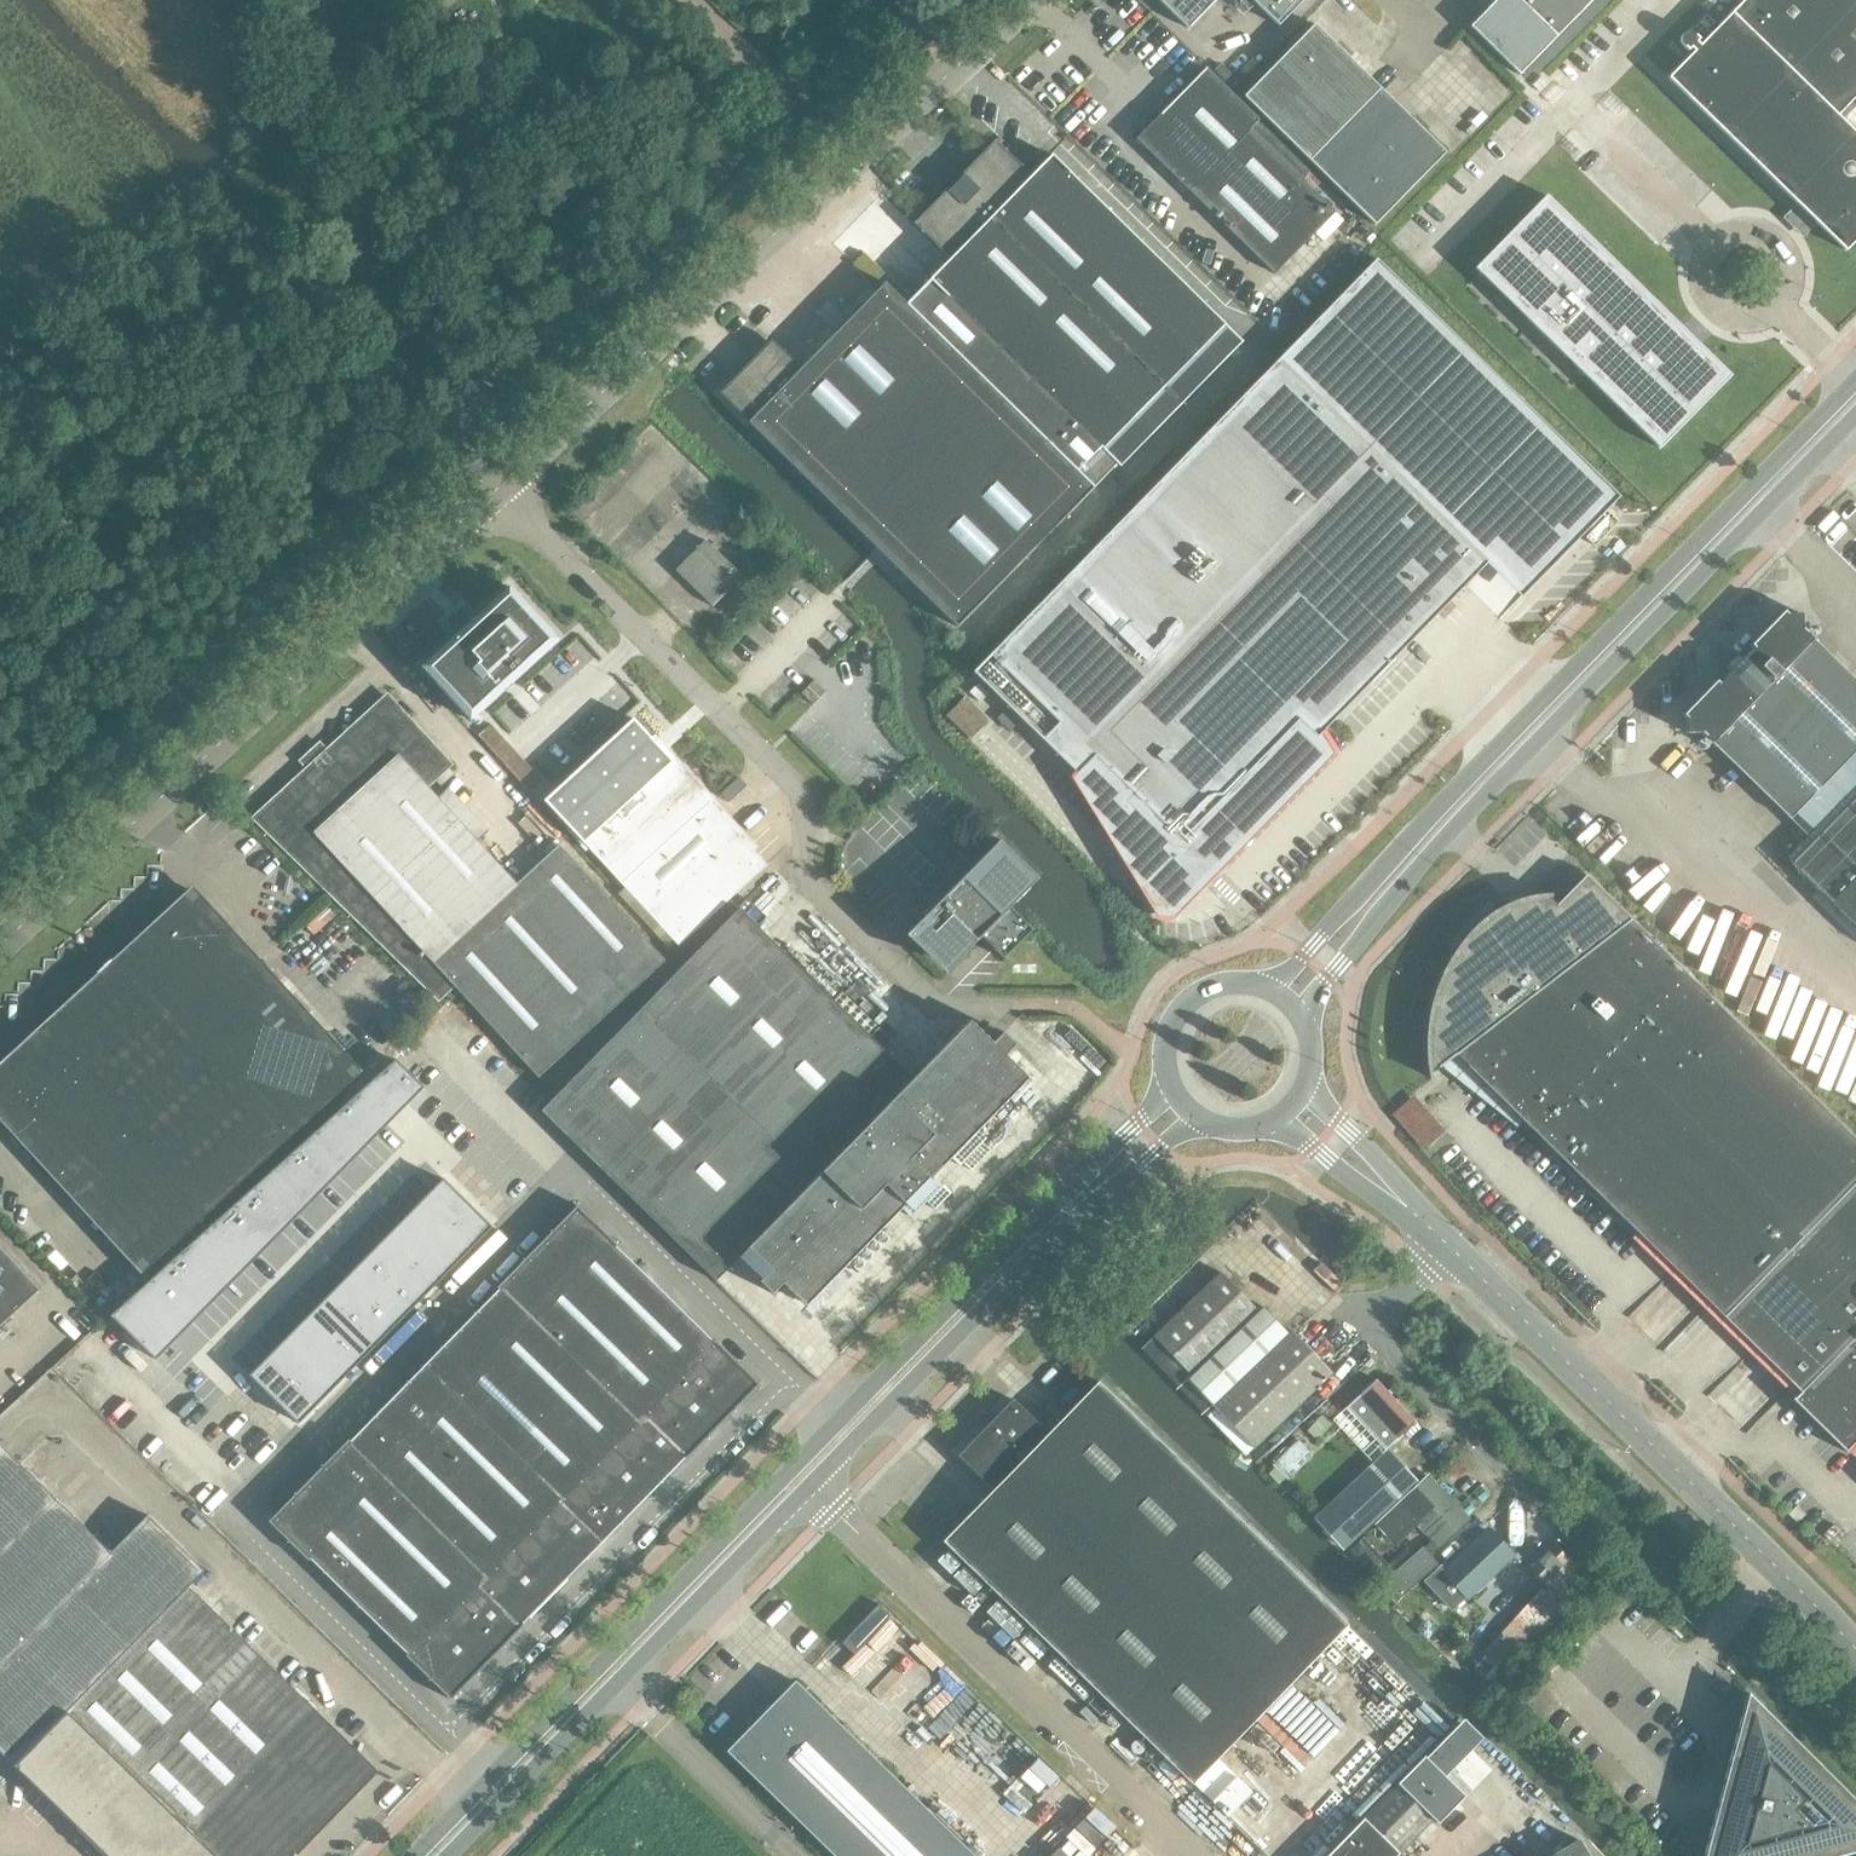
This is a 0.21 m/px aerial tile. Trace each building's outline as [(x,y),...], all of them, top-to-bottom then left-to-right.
[(1188,30),(1217,0),(1157,0),(1188,30)] [(1279,27),(1305,0),(1251,0),(1279,27)] [(1470,27),(1520,75),(1558,38),(1595,0),(1496,0),(1470,27)] [(1669,78),(1669,79),(1669,80),(1670,80),(1797,204),(1817,224),(1846,251),(1855,241),(1855,134),(1838,117),(1855,99),(1855,0),(1745,0),(1721,25),(1700,46),(1697,43),(1700,40),(1694,35),(1692,33),(1689,33),(1686,33),(1684,34),(1682,36),(1681,39),(1680,42),(1681,45),(1683,47),(1688,52),(1691,49),(1694,52),(1670,77),(1669,78)] [(1244,98),(1309,162),(1380,89),(1349,59),(1352,56),(1349,52),(1346,55),(1315,25),(1244,98)] [(1160,115),(1136,140),(1137,141),(1138,141),(1271,272),(1332,210),(1298,177),(1307,167),(1207,69),(1161,115),(1160,115)] [(1446,153),(1415,123),(1418,120),(1414,116),(1411,119),(1380,89),(1309,162),(1375,226),(1446,153)] [(1243,343),(1052,156),(1032,177),(995,141),(961,177),(964,180),(952,192),(949,189),(914,224),(951,260),(930,281),(1104,451),(1121,467),(1243,343)] [(1111,204),(1183,279),(1191,270),(1120,196),(1111,204)] [(1546,202),(1481,269),(1660,443),(1725,376),(1546,202)] [(1376,259),(973,672),(1073,770),(1069,775),(1156,916),(1158,918),(1159,919),(1162,920),(1164,921),(1166,921),(1169,921),(1171,921),(1173,920),(1175,918),(1338,751),(1325,730),(1551,499),(1585,533),(1620,497),(1376,259)] [(772,341),(719,394),(749,423),(957,627),(1094,488),(1081,475),(1104,451),(930,281),(907,304),(885,283),(802,369),(772,340),(772,341)] [(698,545),(696,548),(697,549),(676,571),(713,607),(734,585),(736,586),(738,584),(737,583),(743,576),(706,540),(699,547),(698,545)] [(509,587),(449,642),(422,667),(471,720),(558,640),(509,587)] [(1803,629),(1802,615),(1788,616),(1784,612),(1684,716),(1687,719),(1686,734),(1701,733),(1812,841),(1791,862),(1855,927),(1855,681),(1803,629)] [(802,693),(813,704),(826,692),(814,680),(802,693)] [(966,699),(947,716),(970,739),(987,721),(966,699)] [(299,859),(439,996),(454,984),(539,1077),(666,961),(560,846),(518,884),(426,784),(444,768),(436,760),(432,763),(414,743),(421,737),(388,700),(258,818),(299,859)] [(705,806),(660,757),(649,745),(653,741),(633,719),(545,801),(679,946),(767,865),(709,802),(705,806)] [(739,777),(720,794),(729,803),(747,786),(739,777)] [(1033,930),(1011,908),(1039,879),(1035,875),(1035,874),(1001,840),(936,906),(934,904),(924,914),(926,916),(907,935),(946,974),(982,937),(1004,959),(1033,930)] [(1586,875),(1557,905),(1549,897),(1551,897),(1551,895),(1540,896),(1530,898),(1520,901),(1510,904),(1501,909),(1491,915),(1482,922),(1474,930),(1466,939),(1459,948),(1453,957),(1446,970),(1440,983),(1435,997),(1431,1011),(1429,1025),(1428,1039),(1428,1047),(1428,1055),(1429,1063),(1430,1071),(1431,1078),(1433,1078),(1432,1073),(1453,1052),(1724,1317),(1855,1182),(1855,1140),(1586,875)] [(142,1271),(360,1071),(228,928),(194,892),(120,959),(101,977),(0,1069),(0,1116),(142,1271)] [(1030,1079),(1006,1056),(1018,1045),(1005,1032),(993,1044),(970,1021),(914,1079),(739,908),(542,1110),(718,1281),(749,1249),(772,1272),(761,1283),(774,1296),(785,1284),(808,1306),(1030,1079)] [(397,1060),(357,1095),(387,1125),(425,1087),(397,1060)] [(1415,1091),(1394,1109),(1426,1147),(1447,1128),(1415,1091)] [(357,1095),(337,1114),(368,1145),(387,1125),(357,1095)] [(337,1114),(316,1133),(349,1165),(368,1145),(337,1114)] [(316,1133),(295,1151),(329,1184),(349,1165),(316,1133)] [(295,1151),(275,1170),(310,1204),(329,1184),(295,1151)] [(275,1170),(254,1188),(290,1224),(310,1204),(275,1170)] [(444,1179),(424,1198),(473,1247),(493,1227),(444,1179)] [(1724,1317),(1801,1391),(1794,1398),(1794,1397),(1792,1399),(1820,1426),(1822,1425),(1821,1424),(1827,1418),(1853,1443),(1855,1440),(1855,1182),(1724,1317)] [(254,1188),(234,1207),(271,1243),(290,1224),(254,1188)] [(424,1198),(405,1218),(454,1267),(473,1247),(424,1198)] [(234,1207),(213,1225),(252,1263),(271,1243),(234,1207)] [(579,1210),(423,1369),(274,1522),(453,1697),(758,1384),(598,1228),(579,1210)] [(405,1218),(385,1238),(435,1286),(454,1267),(405,1218)] [(213,1225),(192,1244),(232,1283),(252,1263),(213,1225)] [(385,1238),(366,1257),(415,1306),(435,1286),(385,1238)] [(192,1244),(172,1262),(213,1302),(232,1283),(192,1244)] [(0,1245),(0,1326),(40,1289),(0,1245)] [(366,1257),(346,1277),(396,1326),(415,1306),(366,1257)] [(172,1262),(151,1281),(193,1322),(213,1302),(172,1262)] [(1187,1378),(1212,1405),(1288,1333),(1262,1306),(1258,1310),(1221,1273),(1154,1337),(1190,1375),(1187,1378)] [(346,1277),(327,1297),(376,1345),(396,1326),(346,1277)] [(151,1281),(112,1316),(156,1360),(193,1322),(151,1281)] [(327,1297),(308,1316),(357,1365),(376,1345),(327,1297)] [(308,1316),(288,1336),(338,1385),(357,1365),(308,1316)] [(1332,1373),(1294,1333),(1292,1331),(1289,1334),(1288,1333),(1212,1405),(1254,1448),(1332,1373)] [(288,1336),(269,1356),(318,1404),(338,1385),(288,1336)] [(269,1356),(249,1375),(299,1424),(318,1404),(269,1356)] [(1376,1379),(1347,1407),(1386,1449),(1416,1422),(1376,1379)] [(1098,1382),(1046,1436),(1042,1432),(1044,1430),(1017,1403),(962,1459),(990,1486),(991,1485),(994,1489),(943,1542),(1192,1784),(1347,1625),(1098,1382)] [(1299,1440),(1273,1465),(1275,1468),(1285,1478),(1288,1481),(1314,1456),(1299,1440)] [(190,1587),(205,1571),(148,1515),(112,1552),(0,1443),(0,1750),(15,1765),(190,1587)] [(1275,1468),(1269,1475),(1279,1484),(1285,1478),(1275,1468)] [(1368,1473),(1318,1519),(1345,1548),(1395,1501),(1368,1473)] [(1418,1522),(1439,1545),(1468,1519),(1429,1478),(1380,1523),(1397,1542),(1418,1522)] [(1442,1564),(1426,1580),(1454,1610),(1469,1596),(1512,1555),(1489,1531),(1448,1571),(1442,1564)] [(1363,1538),(1347,1554),(1377,1584),(1393,1567),(1363,1538)] [(1441,1563),(1425,1545),(1389,1577),(1405,1595),(1441,1563)] [(1572,1586),(1556,1572),(1568,1559),(1553,1546),(1532,1569),(1553,1589),(1548,1594),(1543,1590),(1487,1650),(1489,1652),(1475,1668),(1495,1686),(1565,1610),(1557,1603),(1572,1586)] [(379,1772),(190,1587),(15,1765),(108,1855),(297,1855),(379,1772)] [(797,1683),(796,1682),(728,1751),(835,1855),(974,1855),(797,1683)] [(1748,1692),(1704,1855),(1838,1855),(1855,1851),(1855,1801),(1748,1692)] [(1433,1819),(1437,1824),(1464,1796),(1444,1776),(1482,1738),(1462,1719),(1398,1785),(1397,1784),(1327,1855),(1396,1855),(1433,1819)] [(1579,1839),(1551,1855),(1589,1855),(1579,1839)]
